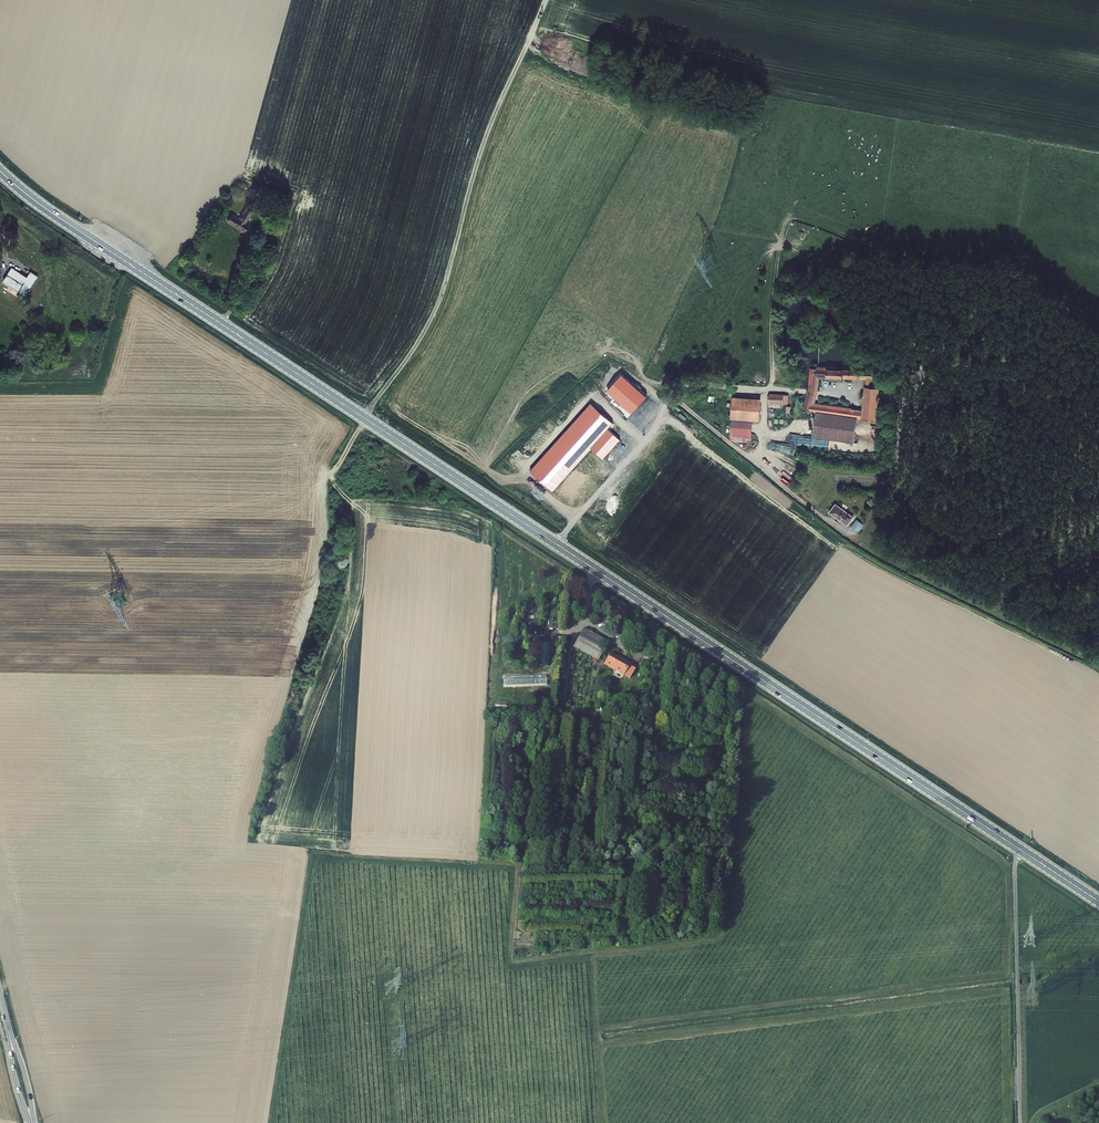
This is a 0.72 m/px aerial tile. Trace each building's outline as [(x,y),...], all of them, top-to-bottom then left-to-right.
[(235,224),(241,228),(244,223),(252,211),(246,208),(242,214),(243,215),(240,220),(232,215),(228,221),(231,223),(234,225),(235,224)] [(11,284),(7,289),(15,294),(18,289),(19,290),(19,291),(26,295),(28,290),(30,292),(31,290),(29,289),(38,277),(35,275),(33,274),(34,272),(32,271),(26,280),(20,275),(19,277),(10,271),(6,276),(6,275),(3,280),(11,284)] [(816,412),(813,437),(855,444),(858,420),(876,421),(880,371),(811,368),(809,390),(817,391),(818,377),(867,380),(864,412),(813,409),(816,396),(807,395),(804,411),(816,412)] [(769,395),(769,404),(783,405),(784,396),(769,395)] [(733,398),(730,441),(752,443),(753,421),(759,421),(761,400),(733,398)] [(837,504),(830,513),(847,526),(854,517),(837,504)] [(859,532),(864,524),(856,519),(851,526),(859,532)] [(598,635),(586,627),(574,644),(598,660),(609,643),(598,635)] [(622,661),(611,653),(604,663),(623,675),(631,663),(623,658),(622,661)]
